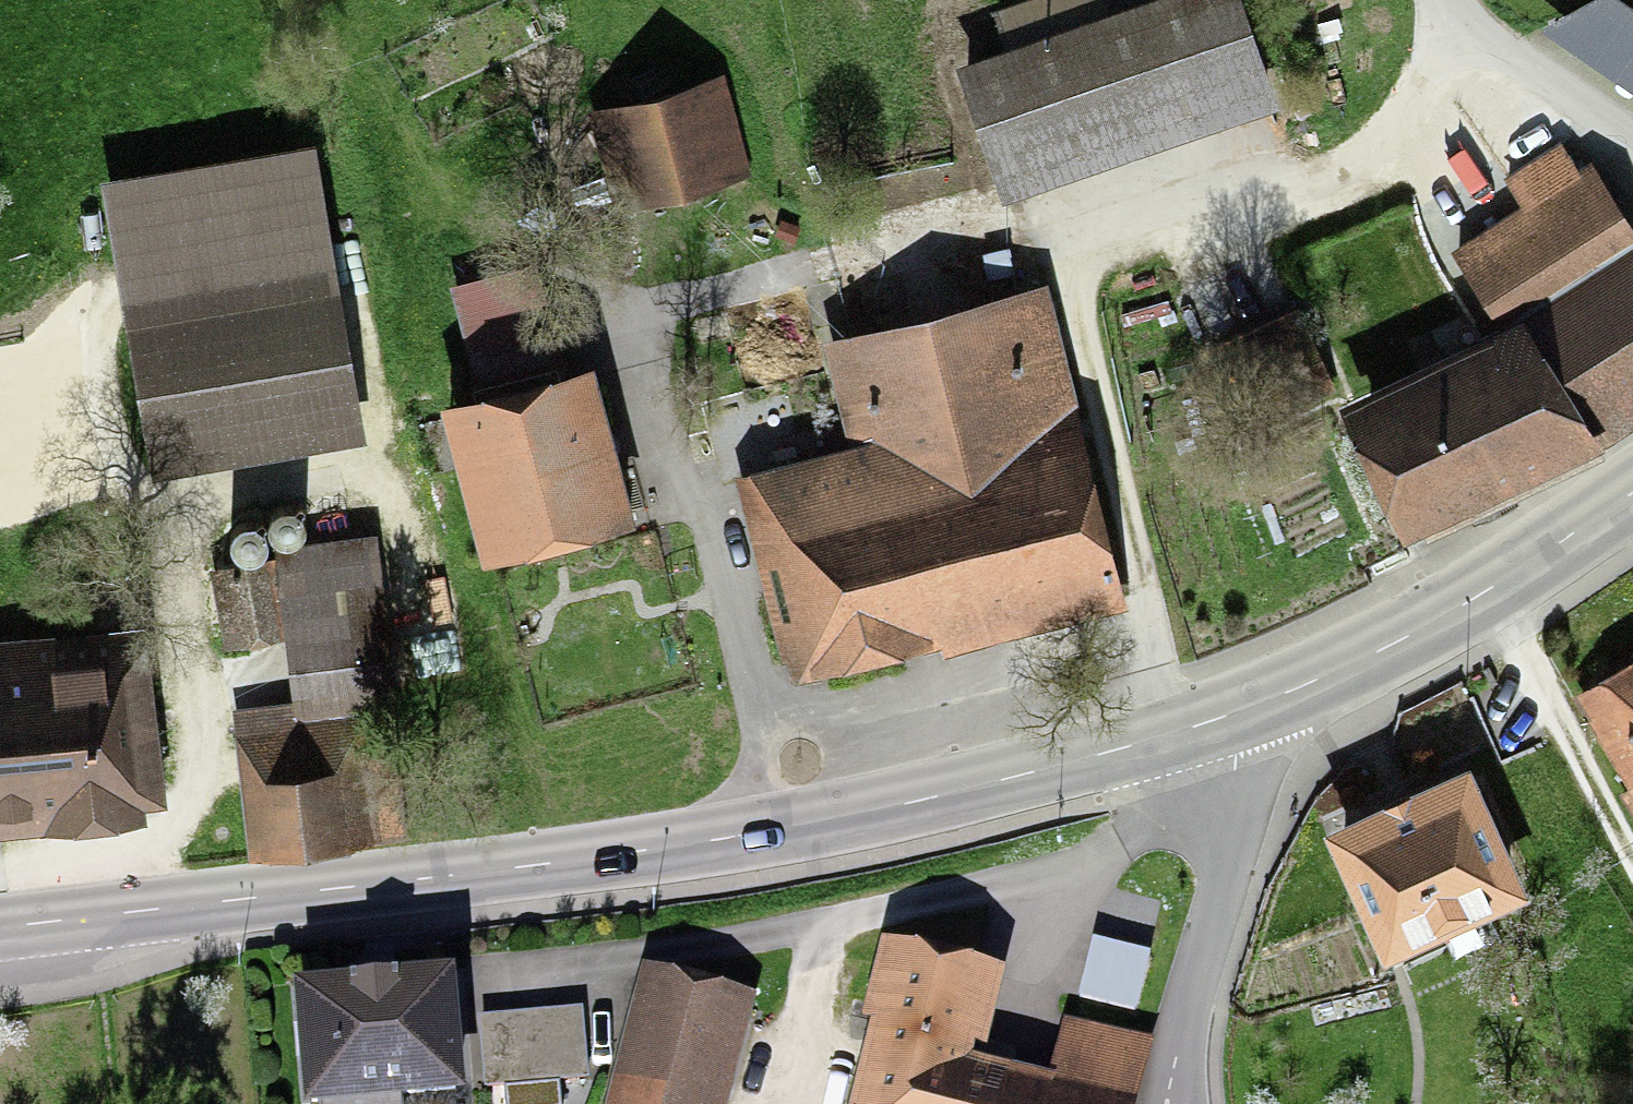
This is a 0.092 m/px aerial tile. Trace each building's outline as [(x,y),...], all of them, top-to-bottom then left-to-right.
[(1233,0),(1096,0),(1104,26),(971,71),(1004,167),(1260,79),(1233,0)] [(1624,0),(1588,0),(1541,25),(1632,89),(1632,6),(1624,0)] [(744,170),(719,79),(598,112),(624,203),(744,170)] [(317,140),(103,177),(154,475),(368,439),(317,140)] [(1506,176),(1522,204),(1452,248),(1500,322),(1339,396),(1406,538),(1609,441),(1632,426),(1632,223),(1592,158),(1581,166),(1562,141),(1506,176)] [(985,253),(991,278),(1015,273),(1010,247),(985,253)] [(740,471),(795,679),(939,642),(943,657),(1132,607),(1046,280),(823,338),(851,442),(740,471)] [(442,398),(484,560),(637,520),(595,358),(551,369),(533,300),(461,319),(479,388),(442,398)] [(318,530),(330,534),(342,531),(350,521),(350,509),(343,499),(332,494),(320,498),(312,507),(311,520),(318,530)] [(275,536),(286,541),(298,538),(306,529),(307,517),(301,507),(290,502),(278,504),(270,513),(269,525),(275,536)] [(290,638),(305,637),(310,692),(391,686),(379,535),(283,543),(284,559),(290,638)] [(221,564),(227,643),(290,638),(284,559),(221,564)] [(148,819),(147,804),(167,803),(149,621),(0,636),(0,834),(148,819)] [(1572,694),(1629,787),(1622,792),(1632,809),(1632,657),(1572,694)] [(253,857),(379,843),(361,692),(236,707),(253,857)] [(1531,893),(1471,761),(1324,827),(1384,959),(1531,893)] [(1153,953),(1093,938),(1078,997),(1138,1012),(1153,953)] [(1154,1040),(1065,1018),(1050,1080),(973,1062),(976,1049),(987,1052),(1006,972),(883,942),(863,1024),(872,1026),(853,1103),(1139,1103),(1154,1040)] [(609,1103),(730,1103),(758,995),(645,965),(609,1103)] [(455,971),(293,985),(303,1103),(405,1103),(466,1099),(455,971)] [(485,1088),(505,1087),(506,1103),(563,1103),(561,1082),(590,1079),(583,1007),(479,1016),(485,1088)]
